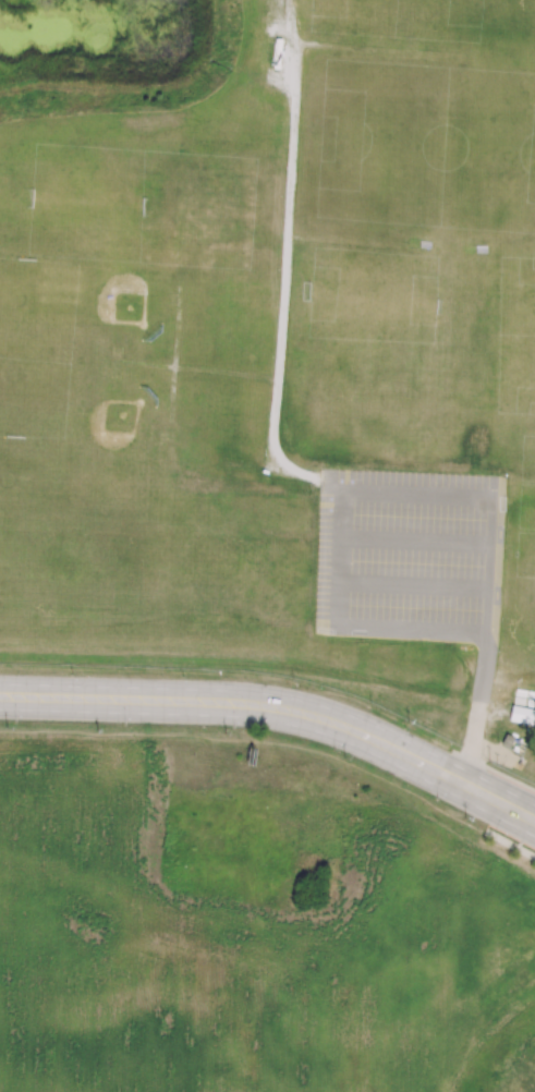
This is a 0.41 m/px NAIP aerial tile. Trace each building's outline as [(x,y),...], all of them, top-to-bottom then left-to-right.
[(511,703),(507,723),(531,727),(534,708),(511,703)]
